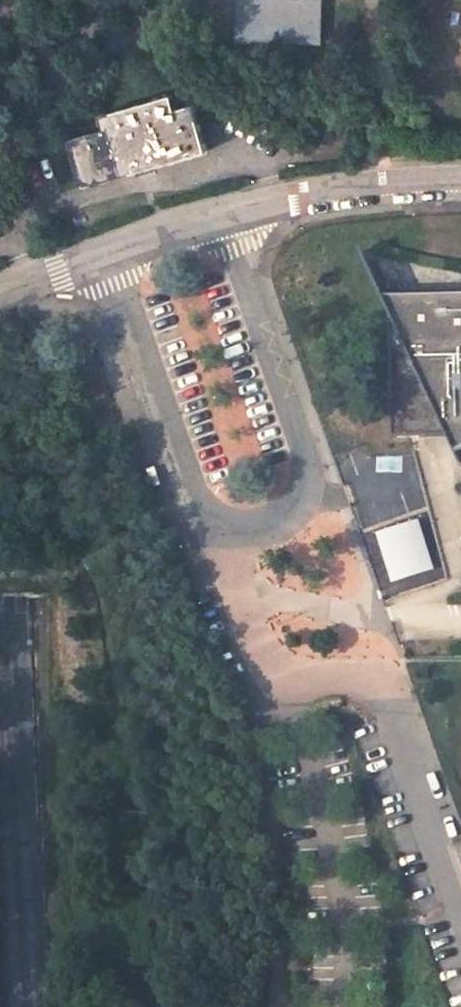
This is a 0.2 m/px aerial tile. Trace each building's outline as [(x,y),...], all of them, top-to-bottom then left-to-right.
[(277,0),(249,0),(266,29),(293,22),(307,66),(337,58),(310,0),(301,0),(279,6),(277,0)] [(206,152),(190,106),(170,112),(163,97),(98,118),(103,133),(69,142),(82,187),(206,152)] [(393,292),(393,304),(460,304),(460,291),(393,292)] [(393,304),(394,431),(449,431),(454,448),(460,446),(460,304),(393,304)] [(413,528),(388,535),(400,580),(426,572),(413,528)]
